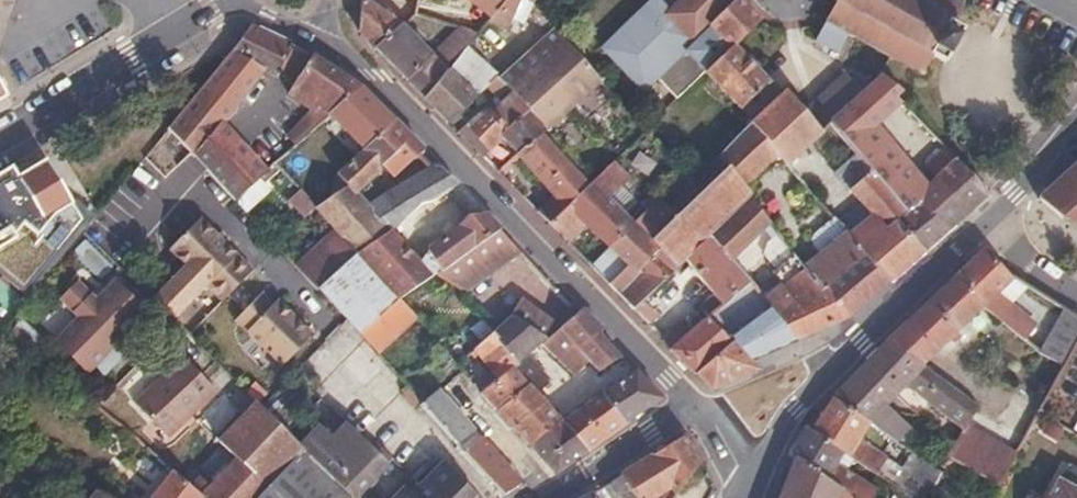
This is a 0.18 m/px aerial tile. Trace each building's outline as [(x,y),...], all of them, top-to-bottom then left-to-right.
[(377,47),(401,26),(362,0),(361,0),(359,30),(375,50),(377,47)] [(497,5),(489,21),(507,29),(515,10),(519,0),(500,0),(497,5)] [(525,0),(519,0),(515,10),(523,16),(529,7),(532,4),(525,0)] [(662,19),(655,16),(661,9),(660,6),(654,0),(649,0),(597,50),(613,66),(633,47),(662,19)] [(665,16),(662,19),(633,47),(613,66),(639,94),(654,80),(680,54),(699,74),(729,46),(756,20),(736,0),(682,0),(665,16)] [(958,0),(833,0),(835,1),(824,22),(814,41),(839,54),(849,37),(889,58),(898,63),(918,74),(929,55),(943,62),(962,27),(949,20),(959,0),(958,0)] [(662,19),(665,16),(661,9),(655,16),(662,19)] [(460,58),(468,47),(480,32),(481,30),(460,25),(443,46),(460,58)] [(292,47),(247,26),(195,90),(164,128),(203,172),(230,201),(263,179),(214,126),(261,72),(273,79),(292,47)] [(433,58),(401,26),(377,47),(407,78),(433,58)] [(495,80),(512,98),(528,116),(543,132),(597,81),(554,33),(551,30),(500,76),(495,80)] [(766,84),(729,46),(699,74),(736,113),(766,84)] [(493,78),(468,47),(460,58),(449,72),(474,97),(493,78)] [(699,74),(680,54),(654,80),(673,100),(699,74)] [(316,111),(325,117),(360,89),(312,56),(287,96),(314,113),(316,111)] [(449,72),(433,58),(407,78),(403,82),(423,103),(428,99),(449,72)] [(474,97),(449,72),(428,99),(450,122),(474,97)] [(823,125),(859,95),(841,77),(802,112),(817,130),(823,125)] [(859,95),(823,125),(845,148),(867,130),(900,104),(894,99),(902,92),(879,79),(859,95)] [(8,95),(0,82),(0,100),(8,95)] [(777,96),(766,84),(736,113),(749,125),(752,120),(777,96)] [(362,151),(394,123),(360,89),(325,117),(333,124),(362,151)] [(777,96),(752,120),(780,153),(788,161),(817,130),(802,112),(783,90),(777,96)] [(528,116),(512,98),(492,115),(489,112),(472,129),(492,150),(528,116)] [(291,152),(303,139),(325,117),(316,111),(314,113),(283,145),(291,152)] [(543,132),(528,116),(492,150),(484,157),(498,172),(503,167),(518,153),(543,132)] [(325,117),(303,139),(310,147),(333,124),(325,117)] [(728,169),(745,184),(780,153),(752,120),(749,125),(715,157),(728,169)] [(341,239),(358,255),(389,231),(372,213),(354,195),(387,165),(397,155),(403,160),(409,165),(423,152),(394,123),(362,151),(335,175),(346,187),(312,211),(341,239)] [(472,129),(465,123),(458,130),(484,157),(492,150),(472,129)] [(926,192),(867,130),(845,148),(853,157),(906,214),(926,192)] [(569,159),(543,132),(518,153),(522,157),(546,181),(569,159)] [(522,157),(518,153),(503,167),(507,172),(522,157)] [(955,161),(948,153),(935,167),(943,174),(955,161)] [(403,160),(397,155),(387,165),(392,170),(403,160)] [(907,267),(922,253),(896,224),(906,214),(853,157),(832,178),(860,208),(853,218),(863,228),(856,237),(864,251),(888,283),(907,267)] [(590,182),(569,159),(546,181),(558,193),(568,204),(590,182)] [(45,160),(16,178),(0,188),(0,269),(10,278),(22,289),(54,250),(79,220),(45,160)] [(926,192),(906,214),(896,224),(922,253),(957,222),(988,195),(973,179),(955,161),(943,174),(926,192)] [(1037,198),(1059,218),(1065,215),(1076,223),(1076,161),(1037,198)] [(611,248),(630,228),(604,199),(625,179),(609,163),(590,182),(568,204),(549,224),(570,245),(589,226),(611,248)] [(456,187),(441,167),(372,213),(389,231),(421,206),(435,199),(452,189),(456,187)] [(10,169),(0,175),(0,188),(16,178),(10,169)] [(647,246),(630,228),(611,248),(591,268),(634,311),(685,260),(710,234),(750,194),(753,191),(745,184),(728,169),(647,246)] [(458,197),(452,189),(435,199),(445,208),(458,197)] [(538,213),(549,224),(568,204),(558,193),(538,213)] [(710,234),(730,260),(770,221),(750,194),(710,234)] [(482,243),(501,231),(484,214),(466,219),(421,255),(437,271),(482,243)] [(247,270),(193,218),(163,250),(216,302),(247,270)] [(805,265),(847,316),(867,300),(888,283),(864,251),(856,237),(849,229),(810,259),(805,265)] [(389,231),(358,255),(312,289),(340,319),(354,333),(400,299),(432,274),(389,231)] [(521,252),(501,231),(482,243),(503,266),(521,252)] [(710,234),(685,260),(723,305),(751,286),(730,260),(710,234)] [(358,255),(341,239),(295,271),(312,289),(358,255)] [(503,266),(482,243),(437,271),(432,274),(466,293),(503,266)] [(1010,279),(982,251),(966,265),(952,278),(980,308),(1003,325),(1014,333),(1025,341),(1033,328),(1006,305),(993,295),(1010,279)] [(847,316),(805,265),(780,290),(788,304),(776,315),(797,338),(815,330),(847,316)] [(888,338),(924,365),(937,351),(949,338),(953,342),(964,331),(961,326),(980,308),(952,278),(920,308),(901,327),(888,338)] [(1019,285),(1010,279),(993,295),(1006,305),(1019,285)] [(140,308),(109,280),(85,306),(75,297),(81,290),(71,282),(56,298),(76,316),(52,341),(83,370),(88,365),(111,340),(140,308)] [(266,305),(253,294),(227,322),(275,367),(306,335),(269,301),(266,305)] [(417,318),(400,299),(354,333),(372,353),(417,318)] [(602,331),(582,309),(577,313),(555,331),(571,347),(588,363),(598,373),(622,358),(599,335),(602,331)] [(797,338),(776,315),(769,309),(735,336),(731,340),(697,376),(713,389),(754,371),(746,361),(797,338)] [(1076,337),(1076,320),(1063,311),(1039,351),(1064,366),(1076,343),(1076,340),(1076,338),(1076,337)] [(697,376),(731,340),(712,313),(690,332),(680,323),(662,339),(672,349),(669,353),(697,376)] [(510,317),(491,334),(515,362),(525,355),(541,343),(548,338),(510,317)] [(559,357),(571,347),(555,331),(548,338),(541,343),(559,357)] [(497,413),(531,381),(515,362),(491,334),(473,350),(499,376),(480,394),(497,413)] [(924,365),(888,338),(862,366),(833,397),(869,423),(895,441),(898,443),(910,426),(891,413),(889,415),(882,410),(904,386),(959,429),(960,428),(978,406),(924,365)] [(119,347),(111,340),(88,365),(96,373),(119,347)] [(588,363),(571,347),(559,357),(574,371),(588,363)] [(1037,414),(1075,437),(1076,432),(1076,352),(1037,414)] [(197,375),(176,355),(129,405),(163,438),(211,388),(197,375)] [(548,384),(525,355),(515,362),(531,381),(540,391),(548,384)] [(639,375),(606,402),(624,423),(658,395),(639,375)] [(512,429),(546,398),(540,391),(531,381),(497,413),(512,429)] [(439,393),(437,391),(420,405),(458,445),(474,431),(439,393)] [(809,433),(881,479),(891,463),(883,458),(858,442),(869,423),(833,397),(821,415),(809,433)] [(512,429),(527,446),(562,416),(546,398),(512,429)] [(626,426),(624,423),(606,402),(573,430),(586,455),(593,451),(626,426)] [(312,497),(349,497),(305,454),(297,447),(257,407),(254,404),(242,417),(236,423),(216,444),(233,460),(211,487),(202,497),(278,497),(271,491),(288,474),(312,497)] [(553,476),(586,455),(573,430),(562,416),(527,446),(553,476)] [(895,441),(869,423),(858,442),(883,458),(895,441)] [(372,441),(365,448),(363,446),(342,425),(327,441),(322,436),(305,454),(349,497),(352,497),(389,458),(372,441)] [(1013,456),(960,428),(959,429),(947,459),(997,486),(1013,456)] [(297,447),(305,454),(322,436),(314,429),(297,447)] [(809,433),(803,429),(799,435),(794,443),(788,452),(793,455),(859,497),(910,497),(891,485),(881,479),(809,433)] [(591,494),(594,497),(619,497),(632,487),(646,497),(652,497),(675,478),(681,484),(699,462),(701,460),(685,436),(619,474),(620,477),(591,494)] [(369,438),(363,446),(365,448),(372,441),(369,438)] [(479,440),(464,452),(506,497),(507,497),(514,497),(524,489),(479,440)] [(891,485),(910,497),(926,497),(940,473),(912,453),(901,470),(891,485)] [(793,455),(775,497),(859,497),(793,455)] [(1066,461),(1057,479),(1076,489),(1076,468),(1066,461)] [(901,470),(891,463),(881,479),(891,485),(901,470)] [(443,465),(410,496),(404,491),(396,497),(476,497),(443,465)] [(145,497),(201,497),(186,485),(167,469),(145,497)] [(201,497),(202,497),(211,487),(196,474),(186,485),(201,497)] [(288,474),(271,491),(278,497),(312,497),(288,474)] [(675,478),(652,497),(670,497),(681,484),(675,478)] [(1047,497),(1076,497),(1076,489),(1057,479),(1047,497)]
